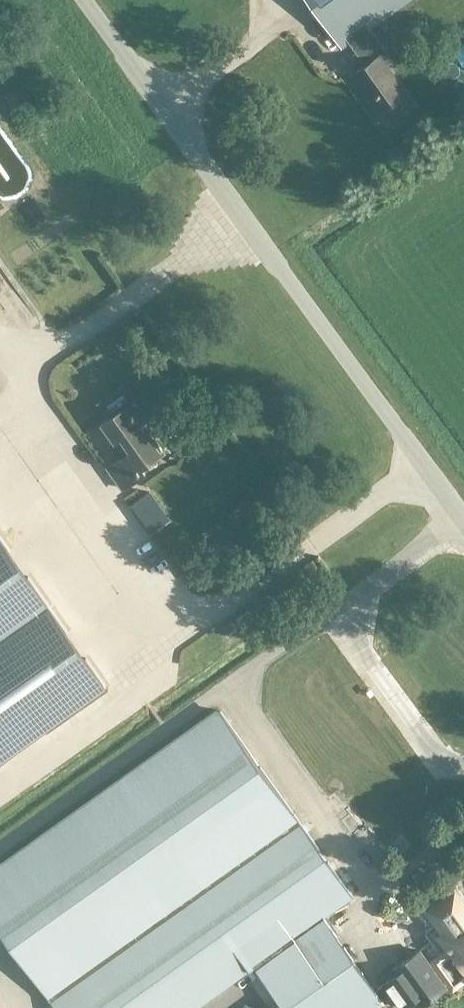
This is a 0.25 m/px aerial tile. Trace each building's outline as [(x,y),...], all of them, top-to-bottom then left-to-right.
[(348,41),(369,26),(407,0),(309,0),(341,46),(348,41)] [(393,60),(369,26),(348,41),(365,65),(352,74),(379,113),(407,93),(386,65),(393,60)] [(124,385),(97,404),(107,419),(102,423),(114,440),(112,441),(110,446),(115,454),(121,454),(123,456),(108,467),(123,488),(145,473),(141,467),(164,451),(150,431),(147,433),(140,423),(157,412),(144,393),(134,400),(124,385)] [(244,518),(257,537),(268,529),(255,510),(244,518)] [(232,553),(220,533),(208,541),(220,561),(232,553)] [(106,686),(0,537),(0,761),(106,686)] [(130,666),(116,676),(121,684),(136,674),(130,666)] [(294,814),(221,711),(0,868),(0,931),(44,992),(55,1007),(197,1007),(254,968),(280,1003),(283,1007),(377,1007),(384,1003),(382,1000),(375,990),(323,917),(352,896),(294,814)] [(425,936),(440,957),(435,960),(463,1002),(463,940),(449,919),(425,936)] [(410,1001),(435,988),(414,946),(389,959),(410,1001)] [(373,981),(389,1003),(391,1002),(396,1007),(409,1007),(410,1007),(385,972),(373,981)]
